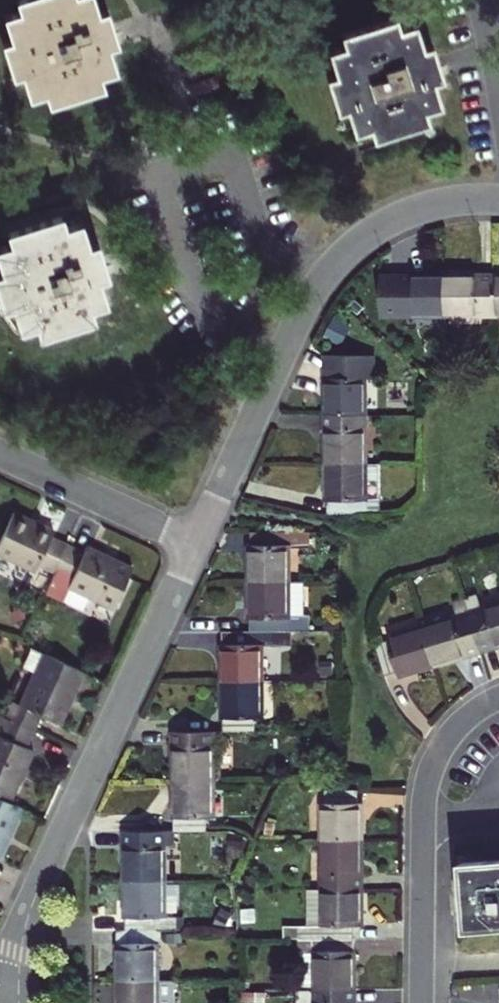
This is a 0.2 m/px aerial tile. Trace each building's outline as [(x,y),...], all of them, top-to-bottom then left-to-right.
[(102,77),(119,72),(111,48),(120,45),(110,11),(101,14),(96,0),(18,0),(21,12),(5,17),(13,41),(4,43),(14,77),(23,74),(30,99),(46,94),(49,105),(106,87),(102,77)] [(416,25),(401,30),(397,18),(342,35),(346,48),(331,52),(338,76),(329,79),(339,113),(349,110),(356,133),(372,129),(375,140),(430,123),(427,111),(442,106),(435,83),(443,80),(432,46),(424,49),(416,25)] [(64,215),(9,233),(12,244),(0,248),(0,263),(3,273),(0,274),(0,297),(4,310),(13,307),(21,331),(37,325),(41,337),(96,320),(93,309),(109,303),(102,280),(110,277),(105,260),(100,244),(92,246),(84,222),(68,227),(64,215)] [(447,314),(446,275),(418,275),(382,275),(382,314),(447,314)] [(446,275),(447,314),(497,314),(496,275),(472,275),(446,275)] [(374,356),(326,357),(326,390),(326,415),(364,415),(363,378),(374,379),(374,356)] [(364,464),(364,415),(326,415),(326,440),(326,464),(364,464)] [(378,464),(364,464),(326,464),(326,489),(327,514),(380,514),(378,464)] [(53,536),(55,531),(35,522),(16,512),(0,545),(0,554),(37,571),(39,566),(55,574),(69,544),(53,536)] [(250,582),(289,582),(289,548),(309,548),(309,532),(249,533),(250,558),(250,582)] [(84,551),(69,544),(55,574),(47,591),(63,598),(64,597),(83,606),(88,595),(114,606),(133,566),(110,556),(87,545),(84,551)] [(250,633),(291,632),(310,632),(310,615),(304,615),(303,582),(289,582),(250,582),(250,608),(250,633)] [(482,651),(498,646),(498,604),(482,609),(477,593),(466,597),(482,651)] [(459,616),(424,627),(435,665),(459,658),(482,651),(466,597),(454,601),(459,616)] [(386,675),(397,672),(399,677),(417,671),(435,665),(424,627),(387,638),(388,642),(377,645),(386,675)] [(291,646),(291,632),(250,633),(222,633),(222,657),(222,682),(262,682),(262,646),(291,646)] [(374,636),(377,645),(388,642),(387,638),(385,633),(374,636)] [(37,671),(46,653),(34,647),(26,666),(37,671)] [(60,659),(46,653),(37,671),(21,705),(14,701),(6,717),(34,730),(42,713),(60,722),(72,696),(84,670),(60,659)] [(262,719),(262,682),(222,682),(222,707),(222,732),(253,731),(253,718),(262,719)] [(0,714),(0,796),(10,800),(22,775),(33,750),(26,746),(34,730),(6,717),(0,714)] [(223,746),(222,732),(174,732),(174,757),(174,782),(213,781),(213,746),(223,746)] [(214,818),(213,781),(174,782),(175,807),(175,832),(204,831),(205,818),(214,818)] [(361,803),(356,803),(356,791),(325,791),(325,803),(322,803),(322,840),(361,840),(361,822),(361,803)] [(11,832),(22,806),(10,800),(0,796),(0,855),(11,832)] [(165,881),(164,832),(125,832),(126,856),(126,881),(165,881)] [(361,840),(322,840),(322,889),(361,889),(361,865),(361,840)] [(462,863),(465,897),(467,931),(498,928),(498,860),(462,863)] [(165,881),(126,881),(126,906),(126,931),(157,931),(176,931),(175,916),(165,915),(165,881)] [(322,889),(322,926),(308,926),(284,926),(284,940),(301,940),(354,939),(354,926),(362,926),(361,907),(361,889),(322,889)] [(308,926),(322,926),(322,889),(308,889),(308,926)] [(241,908),(242,923),(256,922),(255,908),(241,908)] [(119,981),(158,980),(157,931),(126,931),(118,931),(119,942),(119,961),(119,981)] [(301,940),(301,989),(354,989),(354,964),(354,939),(301,940)] [(173,980),(158,980),(119,981),(119,1002),(173,1002),(173,980)] [(238,989),(238,1002),(266,1002),(266,989),(238,989)] [(306,993),(314,993),(314,1002),(354,1002),(354,989),(301,989),(301,991),(306,991),(306,993)] [(306,993),(302,1002),(314,1002),(314,993),(306,993)]
